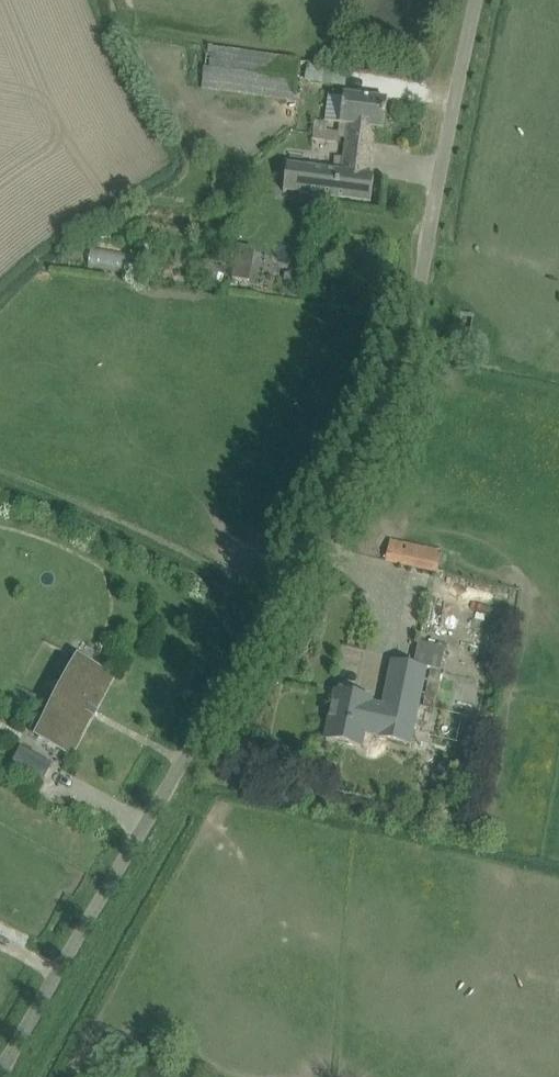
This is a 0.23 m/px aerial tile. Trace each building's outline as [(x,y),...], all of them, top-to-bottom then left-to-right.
[(203,88),(294,101),(299,60),(208,47),(203,88)] [(387,100),(366,97),(344,94),(340,123),(349,124),(347,138),(373,141),(375,128),(384,129),(387,100)] [(369,176),(373,141),(347,138),(342,173),(300,167),(302,154),(291,153),(290,165),(288,165),(286,177),(302,179),(299,194),(349,200),(371,203),(374,177),(369,176)] [(460,313),(456,337),(470,340),(474,315),(460,313)] [(442,551),(412,545),(390,540),(386,561),(438,572),(442,551)] [(38,716),(30,730),(62,748),(70,734),(80,739),(92,716),(96,717),(99,711),(96,710),(114,676),(104,672),(113,656),(75,636),(67,652),(80,658),(80,659),(46,721),(38,716)] [(337,692),(327,740),(361,747),(364,733),(377,736),(376,738),(411,745),(418,707),(433,709),(441,671),(415,666),(392,661),(383,707),(370,704),(371,700),(337,692)] [(21,747),(12,764),(44,781),(53,764),(21,747)]
